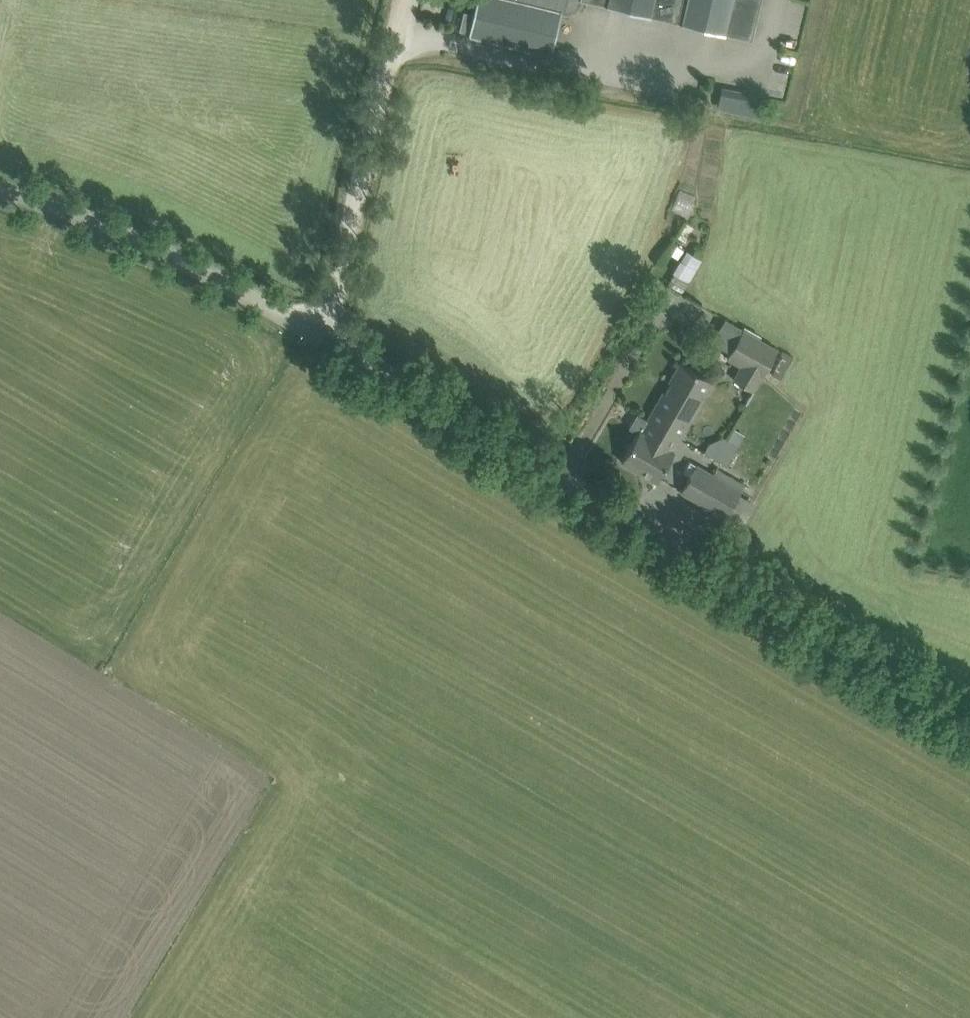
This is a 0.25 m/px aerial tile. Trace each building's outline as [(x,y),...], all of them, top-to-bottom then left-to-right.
[(551,56),(562,11),(567,12),(572,10),(575,8),(579,4),(580,0),(477,0),(468,36),(551,56)] [(606,6),(651,17),(651,16),(752,40),(761,0),(583,0),(606,6)] [(761,96),(723,89),(719,109),(757,116),(761,96)] [(676,273),(693,280),(703,256),(687,248),(676,273)] [(742,330),(726,357),(740,365),(732,380),(754,392),(778,350),(742,330)] [(713,382),(697,373),(679,363),(669,382),(671,383),(666,393),(663,391),(646,420),(680,439),(713,382)] [(674,450),(680,439),(646,420),(640,431),(639,430),(621,461),(657,482),(675,450),(674,450)] [(709,442),(704,450),(721,461),(726,453),(709,442)] [(712,474),(710,473),(696,465),(681,491),(726,517),(745,484),(716,467),(712,474)]
